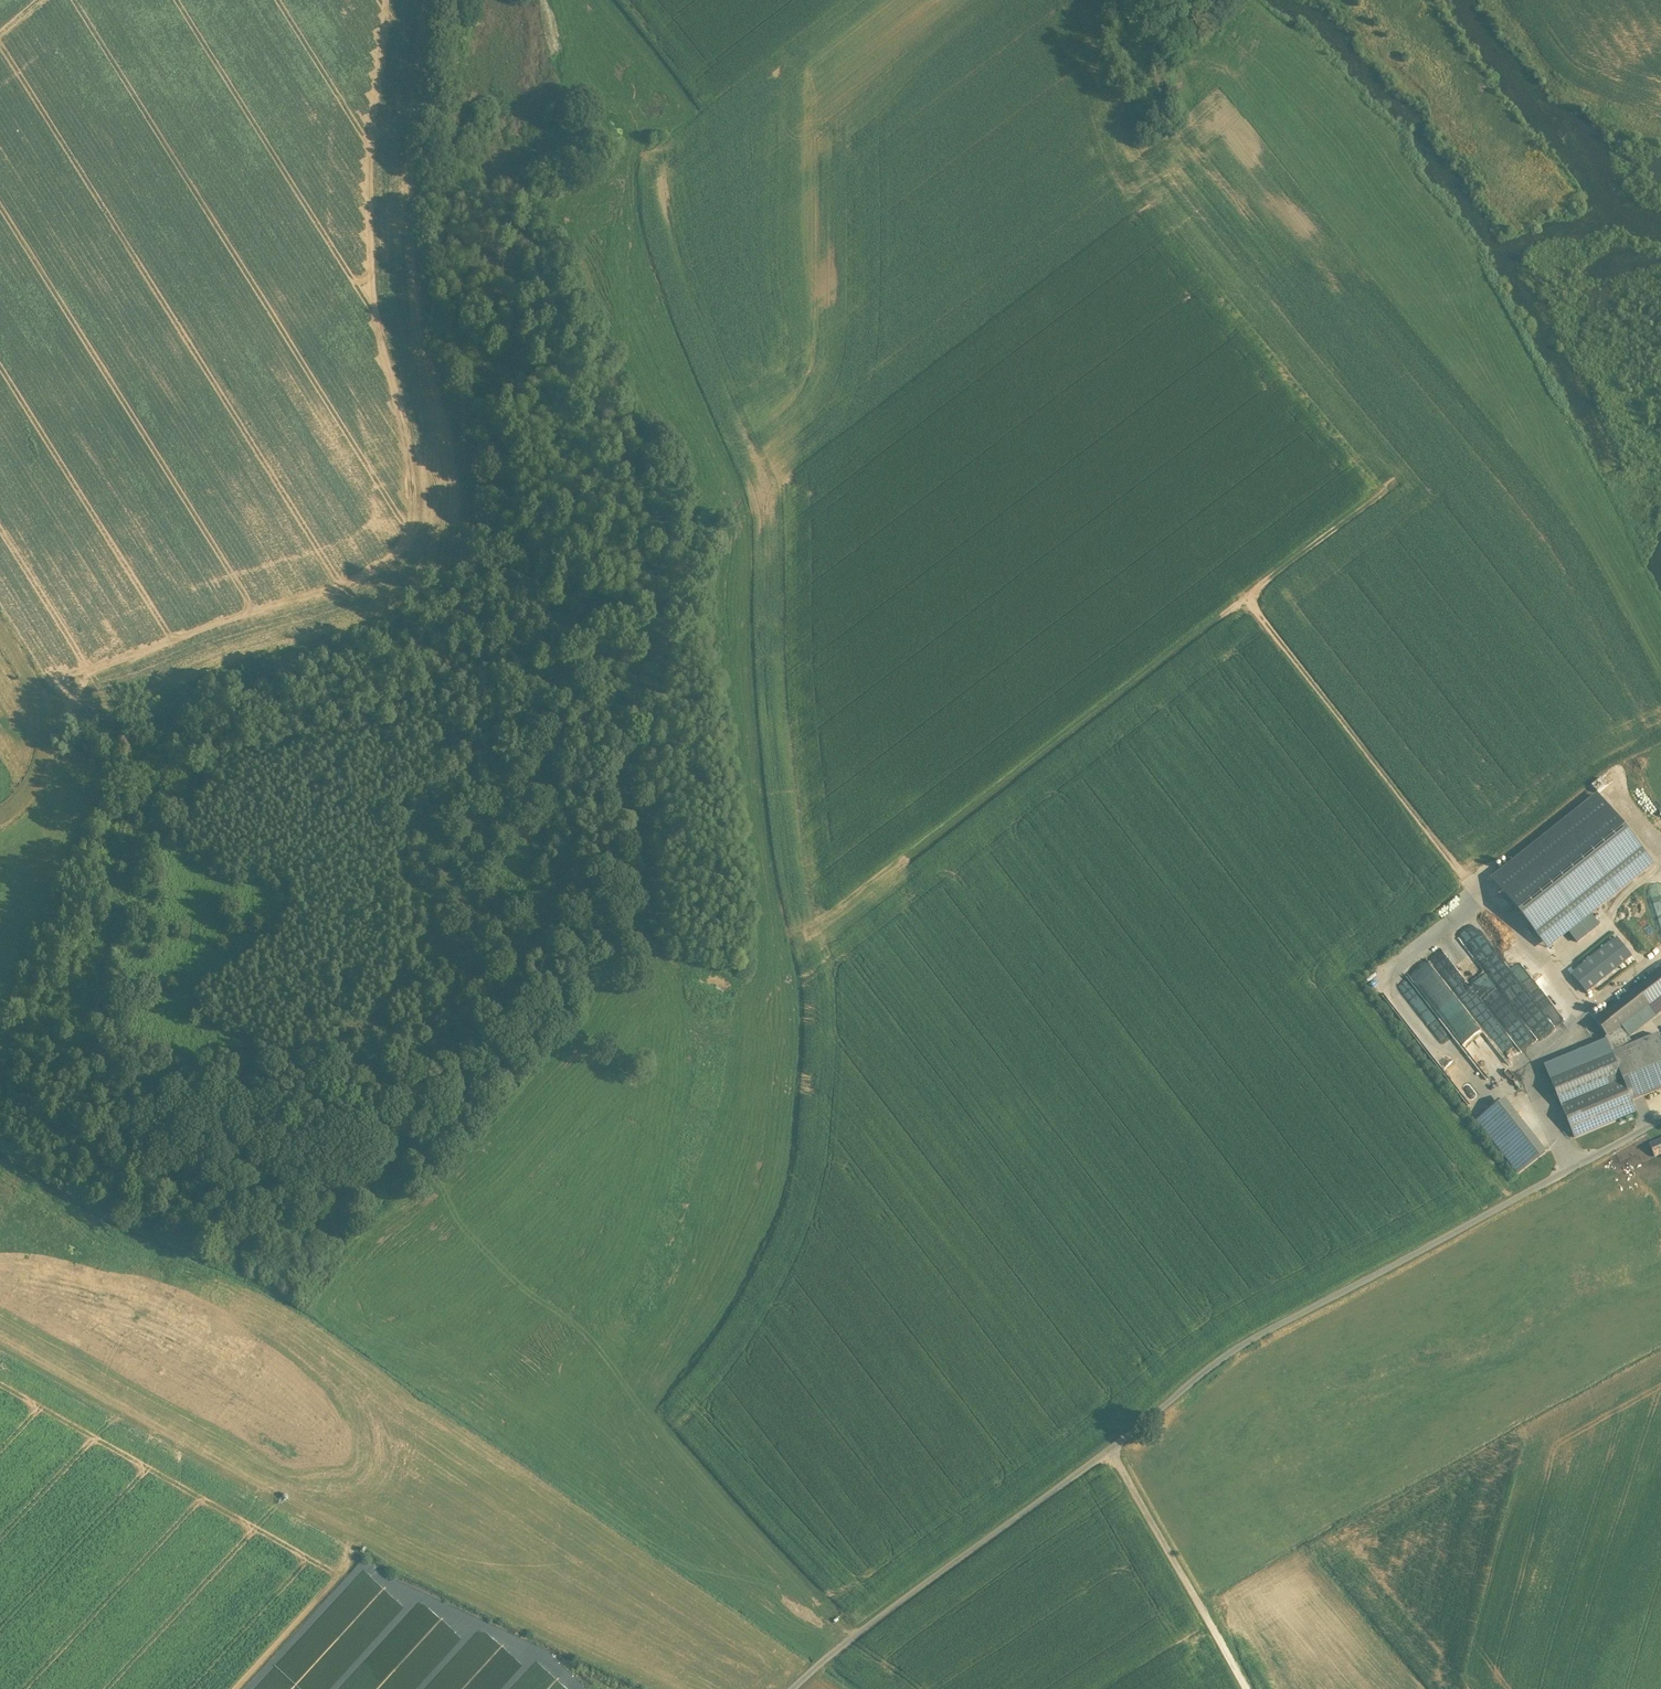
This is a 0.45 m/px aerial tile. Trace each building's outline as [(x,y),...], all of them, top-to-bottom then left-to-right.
[(1598,798),(1494,880),(1547,947),(1568,931),(1589,913),(1651,865),(1598,798)] [(1480,899),(1465,910),(1473,921),(1488,910),(1480,899)] [(1599,926),(1589,913),(1568,931),(1578,943),(1599,926)] [(1492,947),(1488,950),(1471,927),(1458,936),(1464,945),(1465,944),(1486,974),(1493,969),(1503,962),(1492,947)] [(1422,951),(1436,941),(1429,932),(1415,941),(1422,951)] [(1573,973),(1588,993),(1635,958),(1620,937),(1573,973)] [(1470,960),(1465,948),(1450,954),(1456,967),(1470,960)] [(1382,977),(1387,975),(1385,970),(1372,975),(1375,985),(1383,982),(1382,977)] [(1595,1021),(1607,1037),(1610,1042),(1626,1030),(1660,1003),(1660,970),(1595,1021)] [(1610,1042),(1607,1037),(1605,1038),(1622,1079),(1631,1102),(1660,1089),(1660,1043),(1658,1035),(1632,1045),(1626,1030),(1610,1042)] [(1612,1054),(1551,1080),(1561,1104),(1622,1079),(1612,1054)] [(1622,1079),(1561,1104),(1575,1138),(1636,1112),(1631,1102),(1622,1079)] [(1505,1100),(1479,1120),(1520,1172),(1545,1153),(1505,1100)] [(1649,1144),(1654,1156),(1660,1153),(1660,1140),(1649,1144)] [(419,1599),(378,1646),(384,1651),(378,1658),(385,1664),(388,1661),(396,1668),(440,1617),(419,1599)]
